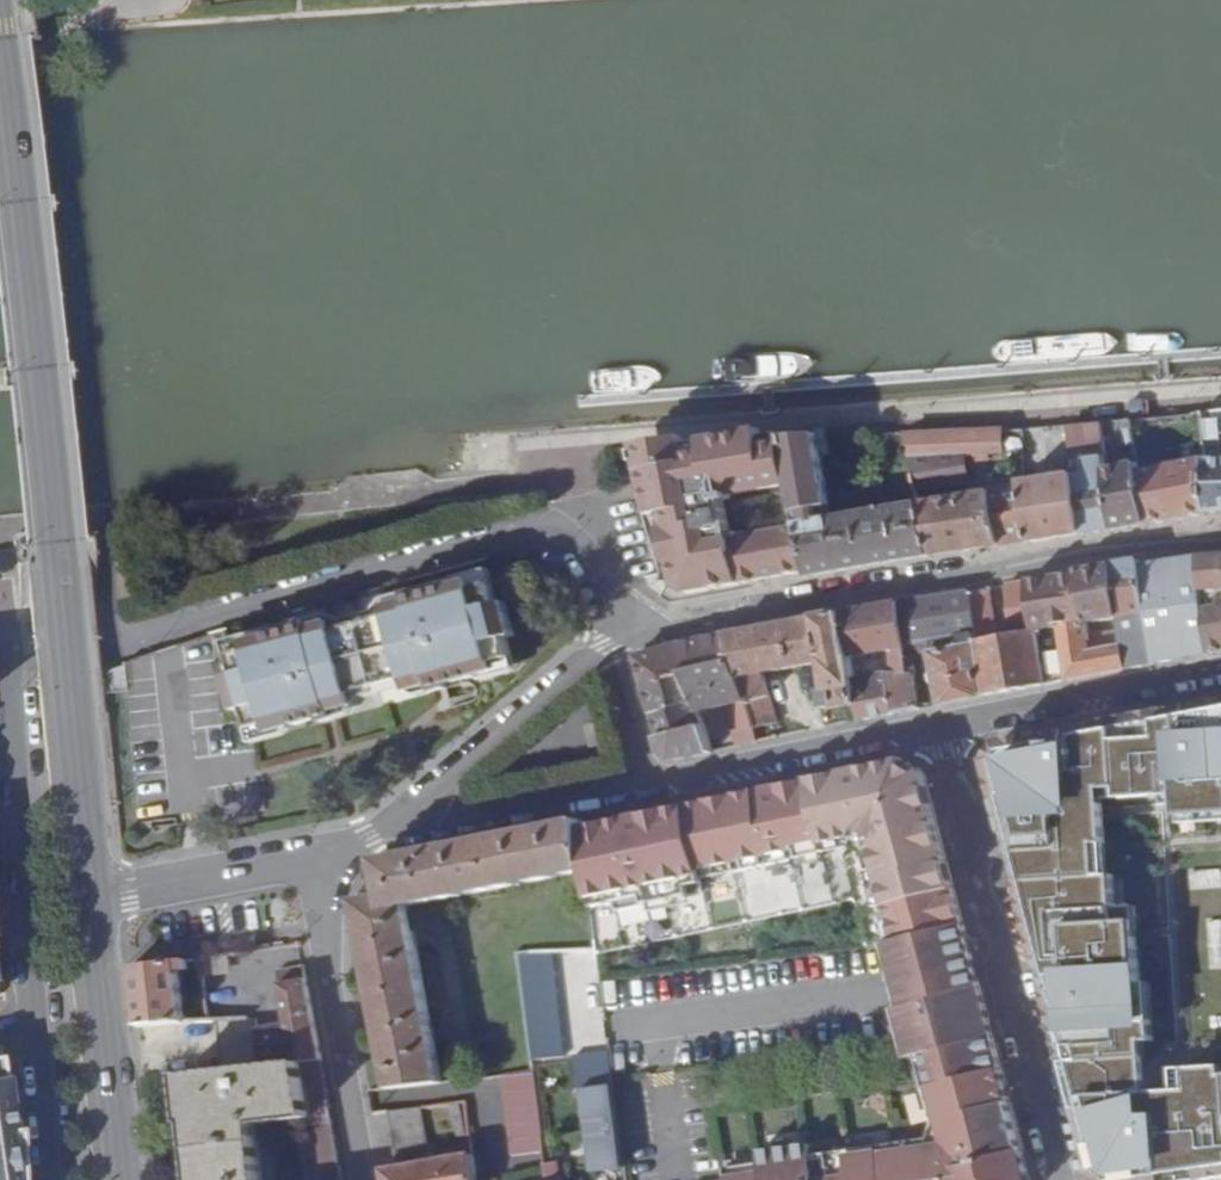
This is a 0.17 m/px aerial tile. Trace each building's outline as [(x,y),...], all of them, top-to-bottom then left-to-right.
[(1200,412),(1202,460),(1206,460),(1214,459),(1214,443),(1220,442),(1220,410),(1200,412)] [(1134,429),(1133,419),(1124,420),(1126,430),(1134,429)] [(1107,456),(1102,422),(1069,424),(1073,463),(1090,460),(1091,472),(1107,469),(1105,457),(1107,456)] [(1025,453),(1024,428),(1024,427),(906,432),(905,432),(912,465),(917,491),(952,483),(952,484),(969,482),(965,456),(975,455),(975,460),(989,460),(989,455),(1025,453)] [(833,457),(828,432),(818,432),(819,433),(823,458),(833,457)] [(850,443),(850,432),(836,432),(836,442),(850,443)] [(889,563),(931,556),(920,504),(906,507),(833,519),(821,522),(819,509),(832,506),(823,458),(819,433),(785,436),(809,572),(810,577),(889,563)] [(785,436),(647,446),(640,459),(653,503),(667,501),(671,528),(668,529),(678,586),(690,594),(809,572),(785,436)] [(1214,459),(1206,460),(1204,515),(1220,512),(1220,459),(1214,459)] [(1090,460),(1073,463),(1075,475),(1091,472),(1090,460)] [(1206,460),(1202,460),(1139,472),(1145,525),(1204,515),(1206,460)] [(1145,525),(1139,472),(1138,463),(1107,469),(1115,530),(1145,525)] [(917,491),(912,465),(898,467),(906,507),(920,504),(917,491)] [(1083,536),(1115,530),(1107,469),(1091,472),(1075,475),(1083,535),(1083,536)] [(1040,481),(1054,479),(1054,473),(1040,475),(1040,481)] [(1031,542),(1083,535),(1075,475),(1054,479),(1040,481),(1025,484),(1024,484),(1031,542)] [(1003,546),(1031,542),(1024,484),(989,490),(989,492),(992,492),(1002,545),(1003,546)] [(931,556),(1002,545),(992,492),(989,492),(978,494),(920,504),(931,556)] [(821,522),(833,519),(832,506),(819,509),(821,522)] [(1220,652),(1220,554),(1198,556),(1209,654),(1220,652)] [(1209,654),(1198,556),(1143,565),(1141,561),(1139,561),(1146,613),(1153,664),(1155,664),(1156,662),(1209,654)] [(1146,613),(1139,561),(1113,565),(1119,617),(1146,613)] [(1119,617),(1113,565),(1080,570),(1086,623),(1113,619),(1119,618),(1119,617)] [(1086,623),(1080,570),(1030,577),(1036,632),(1086,623)] [(406,596),(403,581),(210,635),(210,636),(123,662),(124,668),(103,670),(106,693),(127,691),(136,768),(250,738),(488,679),(511,660),(506,639),(513,637),(504,604),(496,607),(488,575),(406,596)] [(1036,632),(1030,577),(1028,578),(1028,581),(1008,585),(1012,620),(1018,624),(1019,634),(985,641),(984,635),(990,634),(993,630),(987,589),(969,592),(986,696),(1046,686),(1045,684),(1036,632)] [(942,704),(986,696),(969,592),(897,604),(908,672),(895,673),(895,672),(889,672),(896,712),(920,708),(916,673),(918,673),(915,656),(932,653),(942,704)] [(908,672),(897,604),(842,614),(849,658),(858,656),(891,650),(895,672),(895,673),(908,672)] [(1153,664),(1146,613),(1119,617),(1119,618),(1120,624),(1121,632),(1123,646),(1125,669),(1153,664)] [(849,658),(842,614),(728,634),(736,661),(741,677),(764,673),(825,662),(828,691),(821,692),(824,710),(858,704),(853,679),(851,671),(849,658)] [(1045,684),(1125,669),(1123,646),(1090,652),(1088,636),(1086,623),(1036,632),(1045,684)] [(1090,652),(1123,646),(1121,632),(1088,636),(1090,652)] [(736,661),(728,634),(635,656),(644,686),(687,674),(736,661)] [(858,656),(849,658),(851,671),(862,669),(861,663),(858,656)] [(741,677),(736,661),(687,674),(699,712),(728,706),(748,701),(741,677)] [(860,720),(896,712),(889,672),(853,679),(858,704),(860,720)] [(748,701),(756,729),(777,723),(764,673),(741,677),(748,701)] [(687,674),(644,686),(658,737),(704,727),(699,712),(687,674)] [(740,746),(759,742),(756,729),(748,701),(728,706),(740,746)] [(999,743),(989,761),(1001,809),(1096,1179),(1097,1179),(1198,1179),(1220,1177),(1220,1064),(1164,1067),(1164,1090),(1134,1091),(1132,1040),(1142,1041),(1141,1018),(1131,1019),(1126,905),(1104,905),(1104,875),(1094,875),(1093,796),(1166,796),(1167,812),(1172,812),(1172,823),(1220,822),(1220,701),(999,743)] [(610,741),(604,720),(583,726),(589,747),(610,741)] [(704,727),(658,737),(663,754),(673,759),(712,751),(704,727)] [(815,778),(699,802),(582,828),(586,870),(591,909),(597,948),(597,953),(715,929),(825,905),(837,903),(857,899),(868,946),(884,944),(890,944),(963,924),(947,862),(923,769),(905,758),(822,776),(815,778)] [(586,870),(582,828),(581,819),(377,859),(384,893),(387,909),(408,905),(586,870)] [(413,929),(408,905),(387,909),(384,893),(355,899),(362,938),(413,929)] [(884,944),(901,1008),(979,987),(963,924),(890,944),(884,944)] [(442,1081),(413,929),(362,938),(362,940),(391,1088),(442,1081)] [(516,951),(532,1060),(563,1055),(548,950),(516,951)] [(242,1018),(235,953),(224,955),(202,958),(208,1019),(216,1019),(242,1018)] [(177,961),(133,965),(140,1025),(184,1021),(177,961)] [(306,979),(304,966),(279,971),(281,983),(306,979)] [(306,979),(281,983),(279,984),(292,1051),(294,1063),(320,1060),(306,979)] [(901,1008),(901,1010),(895,1011),(908,1061),(912,1060),(917,1082),(715,1110),(720,1171),(727,1170),(729,1179),(1029,1179),(987,1018),(979,987),(901,1008)] [(257,1017),(242,1018),(216,1019),(221,1071),(262,1066),(261,1054),(257,1017)] [(18,1126),(14,1126),(2,1047),(0,1048),(0,1179),(14,1179),(21,1179),(18,1126)] [(294,1063),(292,1051),(283,1054),(284,1064),(294,1063)] [(280,1052),(261,1054),(262,1066),(284,1064),(283,1054),(283,1053),(280,1052)] [(614,1087),(610,1053),(578,1056),(582,1091),(587,1090),(614,1087)] [(320,1060),(294,1063),(284,1064),(262,1066),(221,1071),(181,1076),(186,1122),(195,1122),(202,1179),(262,1179),(256,1123),(299,1118),(311,1179),(342,1179),(320,1060)] [(534,1080),(533,1068),(481,1076),(484,1089),(534,1080)] [(484,1089),(481,1076),(456,1079),(459,1093),(484,1090),(484,1089)] [(623,1163),(614,1087),(587,1090),(598,1166),(623,1163)] [(422,1107),(390,1112),(392,1126),(395,1144),(397,1161),(428,1156),(426,1139),(424,1122),(422,1107)] [(575,1169),(592,1167),(590,1148),(573,1150),(575,1169)] [(489,1152),(472,1154),(475,1179),(493,1179),(489,1152)] [(383,1171),(385,1179),(475,1179),(472,1154),(414,1164),(414,1166),(383,1171)] [(544,1157),(525,1160),(528,1179),(547,1179),(545,1163),(544,1157)] [(545,1163),(547,1179),(562,1179),(559,1161),(545,1163)]
